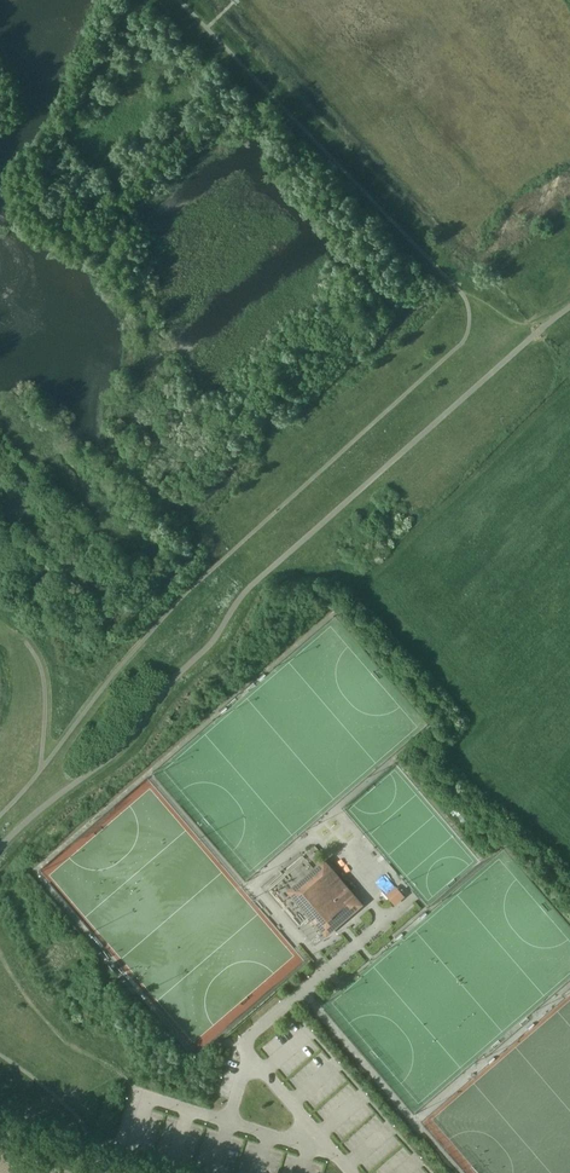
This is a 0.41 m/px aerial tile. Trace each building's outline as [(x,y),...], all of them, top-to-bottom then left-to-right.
[(326,934),(360,905),(323,862),(298,884),(305,893),(297,900),(326,934)] [(403,896),(396,887),(386,895),(389,898),(391,900),(394,904),(404,896),(403,896)]
